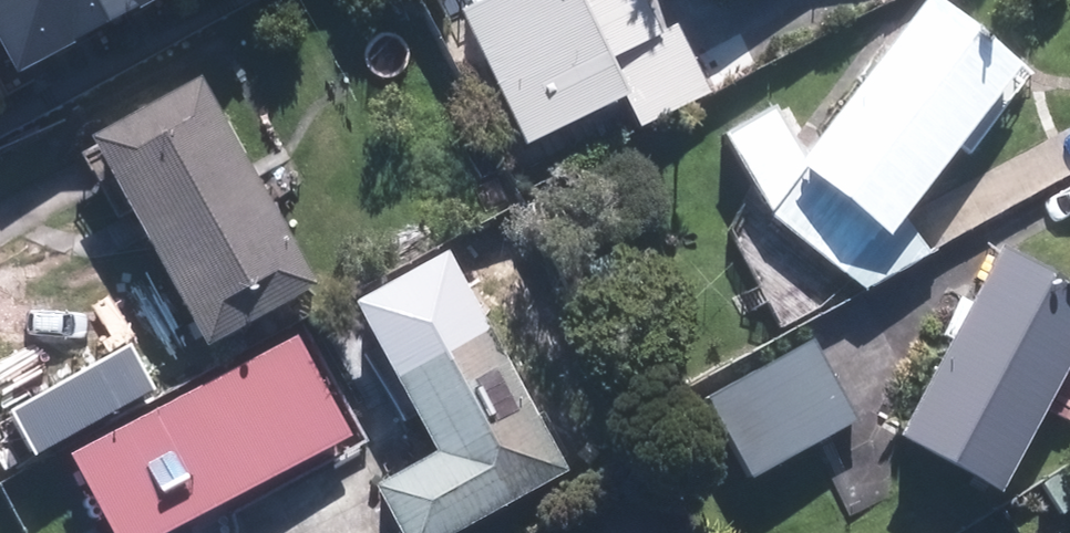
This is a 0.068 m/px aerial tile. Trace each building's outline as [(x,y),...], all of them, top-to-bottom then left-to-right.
[(15,73),(70,44),(70,43),(47,0),(0,0),(0,44),(15,73)] [(132,10),(127,0),(47,0),(70,43),(132,10)] [(132,10),(152,0),(127,0),(132,10)] [(520,150),(618,101),(633,129),(704,94),(672,33),(656,41),(635,0),(490,0),(454,18),(520,150)] [(787,182),(756,222),(848,294),(917,256),(902,230),(883,239),(869,228),(995,69),(908,3),(908,4),(775,174),(787,182)] [(80,144),(195,352),(307,290),(192,82),(80,144)] [(990,498),(1069,352),(1069,292),(993,251),(890,444),(990,498)] [(385,286),(394,303),(344,330),(415,456),(352,490),(376,532),(440,532),(545,476),(424,263),(385,286)] [(73,452),(116,532),(159,532),(351,433),(299,334),(73,452)] [(701,403),(745,482),(850,424),(806,344),(701,403)]
